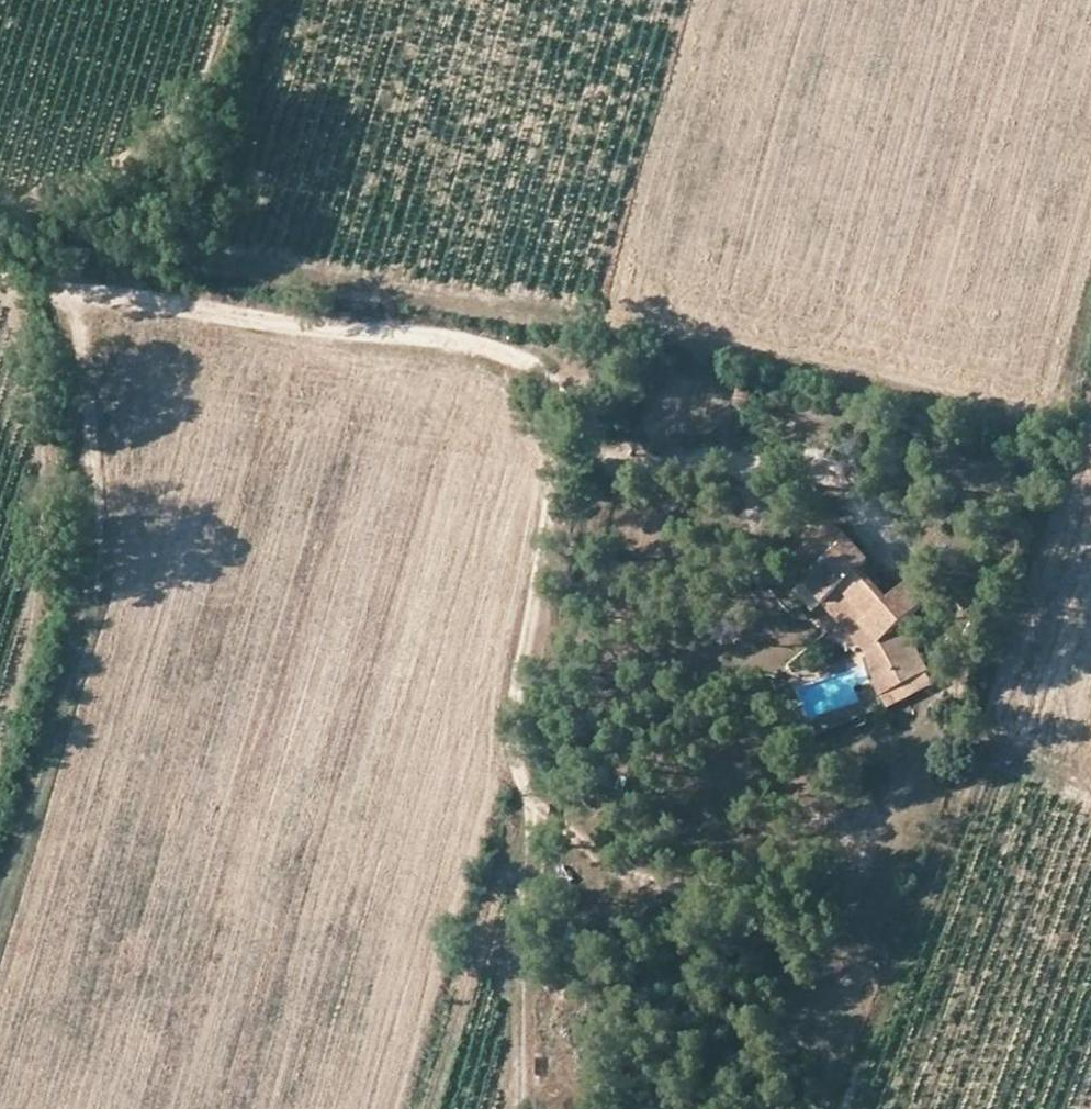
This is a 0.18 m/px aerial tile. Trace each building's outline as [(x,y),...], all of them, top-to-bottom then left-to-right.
[(869,565),(834,525),(793,562),(808,580),(806,583),(825,604),(843,588),(870,618),(864,625),(881,643),(928,600),(911,583),(888,603),(879,592),(860,570),(867,566),(869,565)] [(885,586),(867,566),(860,570),(879,592),(885,586)] [(895,670),(881,643),(864,625),(870,618),(843,588),(825,604),(869,652),(877,680),(895,670)] [(903,684),(895,670),(877,680),(882,696),(903,684)]
